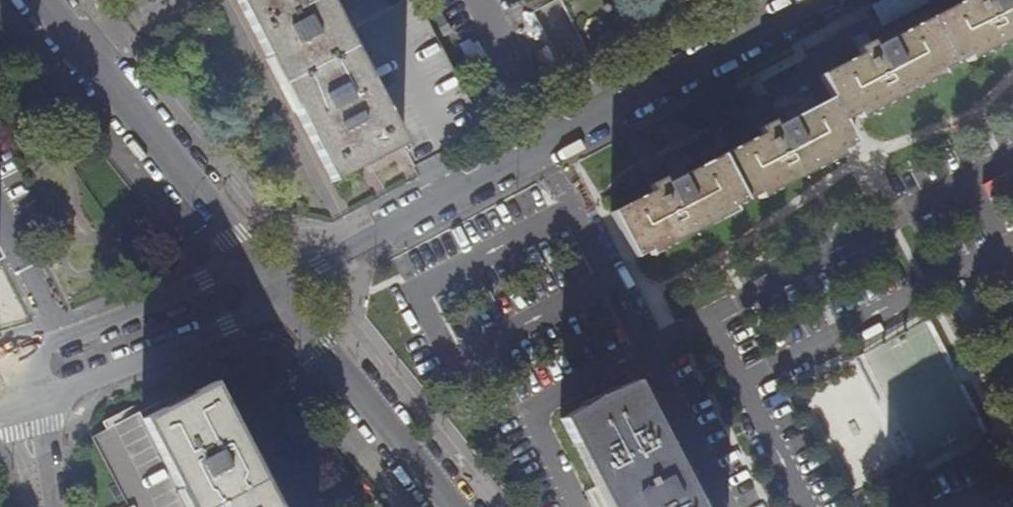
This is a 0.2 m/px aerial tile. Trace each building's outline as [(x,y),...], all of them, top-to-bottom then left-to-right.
[(292,0),(252,0),(211,21),(313,216),(385,179),(292,0)] [(648,251),(732,207),(730,203),(755,189),(757,194),(842,149),(840,146),(853,138),(841,116),(854,109),(857,113),(1012,30),(1012,0),(952,0),(871,42),(863,26),(848,34),(857,50),(818,71),(828,92),(772,122),(765,109),(752,116),(759,129),(663,180),(656,166),(642,174),(649,186),(608,208),(632,254),(645,247),(648,251)] [(674,19),(711,0),(664,0),(674,19)] [(562,418),(608,506),(700,506),(635,381),(600,395),(562,418)] [(213,384),(142,417),(184,506),(276,506),(213,384)]
